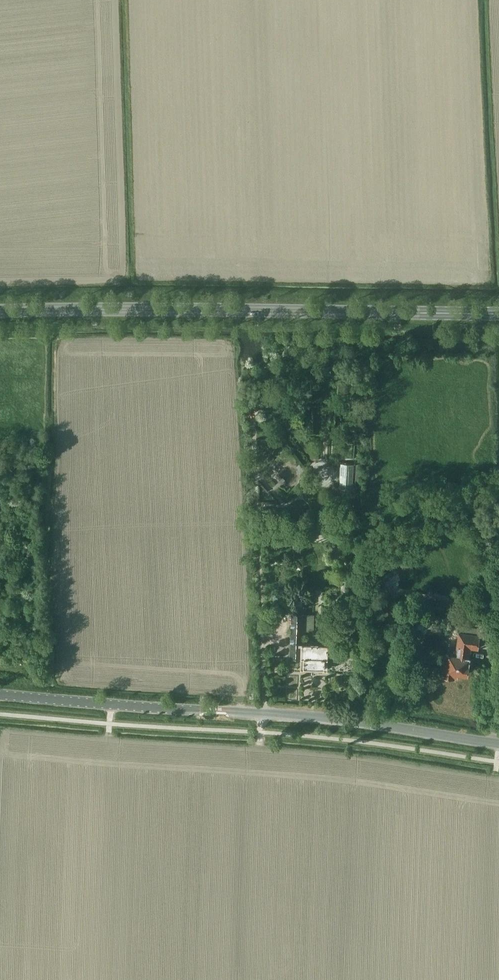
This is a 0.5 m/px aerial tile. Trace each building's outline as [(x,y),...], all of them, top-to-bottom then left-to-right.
[(353,463),(341,462),(339,487),(352,488),(353,463)] [(293,613),(291,656),(302,657),(302,668),(328,668),(328,650),(328,649),(335,649),(335,635),(330,635),(330,633),(324,632),(324,640),(328,640),(328,643),(304,642),(304,629),(306,629),(306,613),(293,613)] [(422,620),(410,619),(409,626),(421,628),(422,620)] [(446,654),(443,675),(446,675),(445,679),(450,679),(451,676),(457,677),(457,672),(466,674),(470,646),(477,647),(479,635),(478,634),(479,629),(461,626),(460,632),(456,655),(446,654)]
